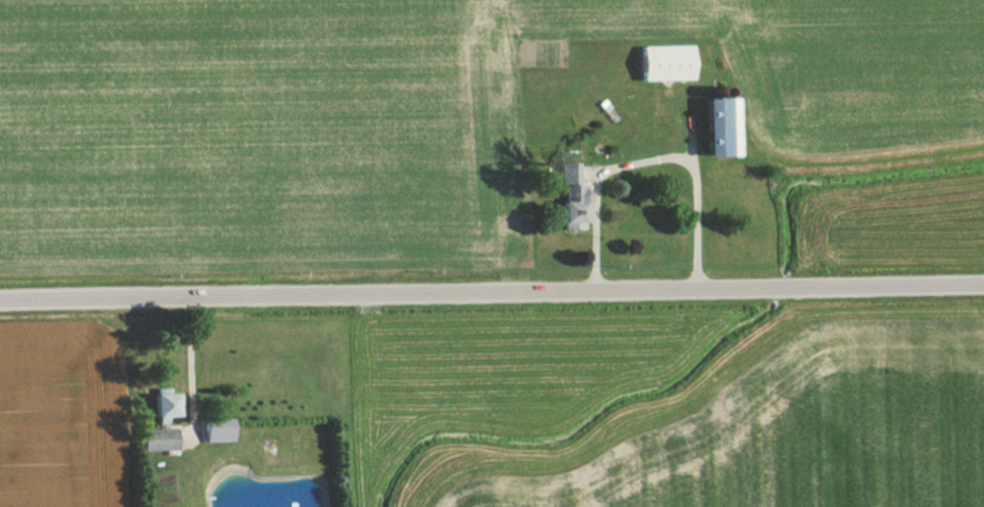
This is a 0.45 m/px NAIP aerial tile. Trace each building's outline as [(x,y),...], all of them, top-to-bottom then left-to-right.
[(639,81),(690,80),(689,46),(638,47),(639,81)] [(704,100),(705,159),(735,158),(734,100),(704,100)] [(559,163),(559,187),(568,187),(567,194),(575,194),(576,164),(559,163)] [(560,216),(560,229),(578,228),(577,220),(571,220),(571,216),(560,216)] [(174,452),(173,429),(164,429),(164,418),(175,418),(174,395),(152,395),(153,429),(140,430),(140,452),(174,452)] [(203,443),(231,442),(230,421),(202,421),(203,443)]
